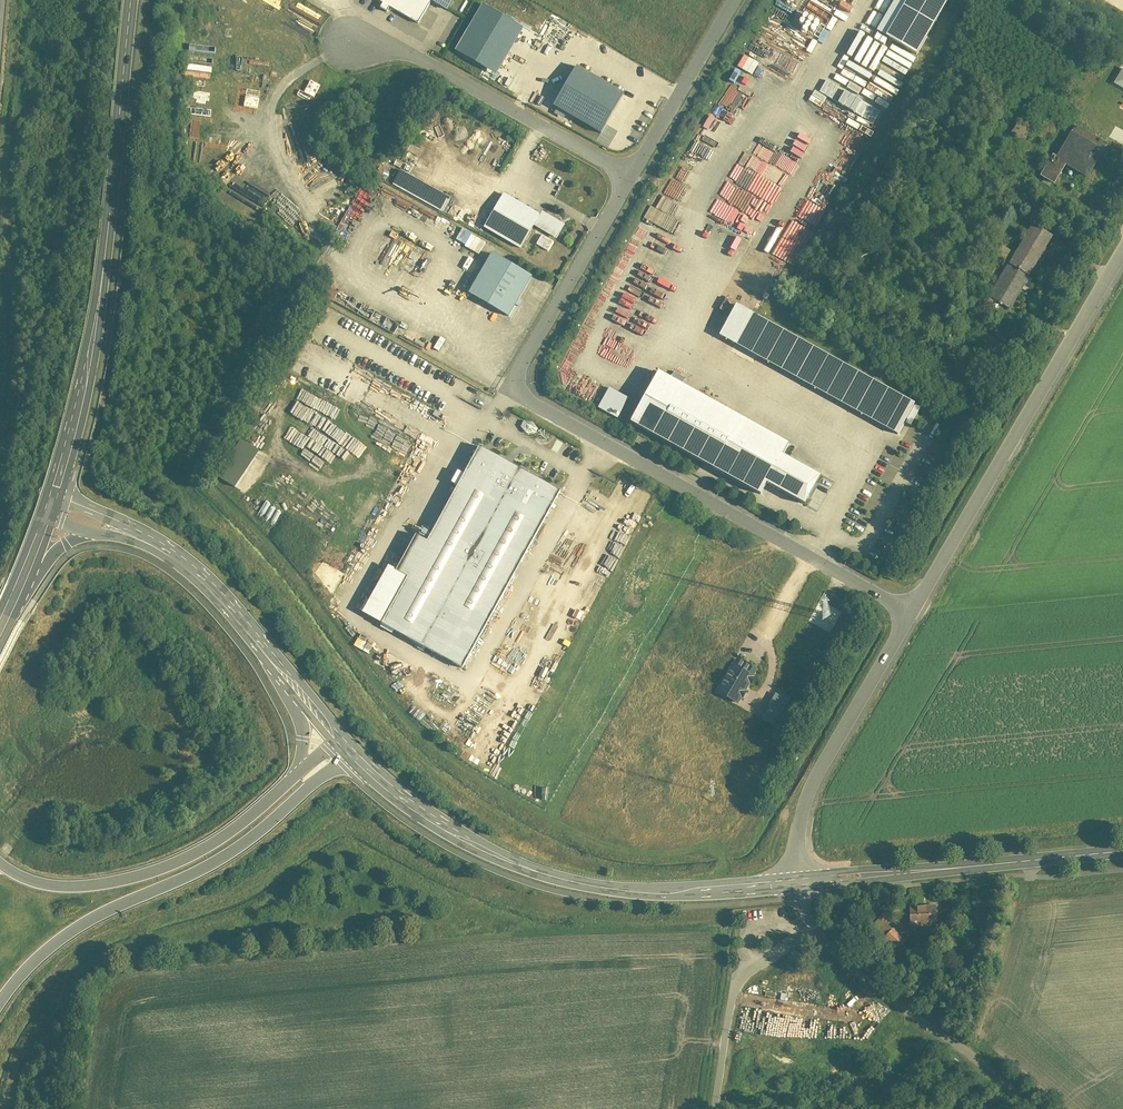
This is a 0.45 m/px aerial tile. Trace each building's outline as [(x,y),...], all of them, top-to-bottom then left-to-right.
[(277,15),(285,0),(249,0),(277,15)] [(446,15),(455,0),(373,0),(372,1),(418,28),(431,7),(446,15)] [(871,33),(909,55),(941,0),(891,0),(871,33)] [(484,3),(458,52),(501,75),(527,26),(484,3)] [(755,59),(754,60),(745,55),(739,68),(755,76),(762,62),(755,59)] [(624,98),(577,70),(553,110),(601,138),(624,98)] [(306,92),(316,97),(322,85),(312,80),(306,92)] [(258,109),(261,96),(248,93),(245,106),(258,109)] [(192,117),(191,137),(200,137),(201,117),(192,117)] [(1048,130),(1031,122),(1023,137),(1040,145),(1048,130)] [(1078,129),(1043,183),(1057,192),(1070,172),(1089,184),(1111,150),(1078,129)] [(217,178),(226,186),(262,144),(252,136),(217,178)] [(794,141),(790,153),(803,157),(806,145),(794,141)] [(392,187),(444,215),(452,201),(400,173),(392,187)] [(233,181),(222,198),(256,219),(271,195),(250,182),(246,189),(233,181)] [(504,196),(484,231),(521,252),(535,228),(541,217),(504,196)] [(541,217),(535,228),(558,240),(565,226),(542,214),(541,217)] [(1024,263),(1044,275),(1067,236),(1046,224),(1024,263)] [(464,229),(457,242),(481,254),(488,241),(464,229)] [(1001,303),(1020,315),(1044,275),(1024,263),(1009,254),(1002,265),(1018,275),(1001,303)] [(468,298),(508,322),(532,282),(493,258),(468,298)] [(730,335),(910,433),(927,402),(748,303),(730,335)] [(780,487),(818,509),(835,480),(795,457),(801,446),(671,372),(641,425),(772,500),(780,487)] [(611,387),(601,408),(621,419),(632,398),(611,387)] [(384,630),(464,674),(562,497),(482,453),(430,548),(418,541),(398,577),(410,584),(384,630)] [(356,646),(365,649),(368,640),(359,637),(356,646)] [(737,661),(715,693),(736,707),(758,675),(737,661)] [(762,720),(777,728),(792,700),(778,692),(762,720)] [(938,927),(937,904),(910,905),(911,928),(938,927)] [(908,940),(894,927),(882,941),(896,953),(908,940)]
